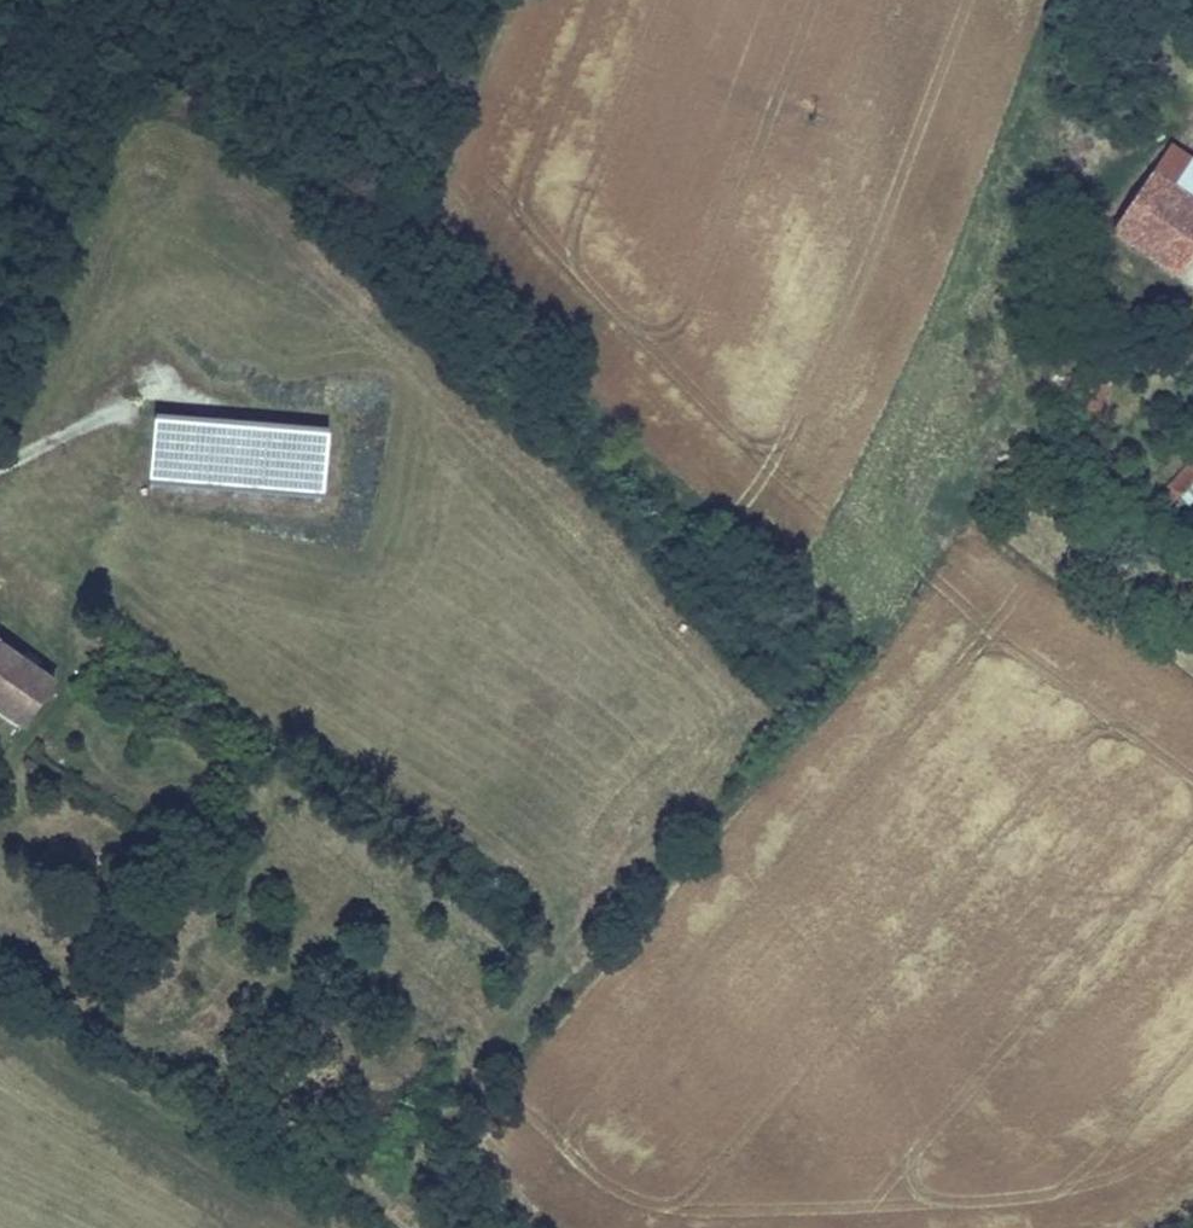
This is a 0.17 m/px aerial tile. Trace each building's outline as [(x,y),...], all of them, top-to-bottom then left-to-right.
[(1192,247),(1192,157),(1168,140),(1106,230),(1173,276),(1192,247)] [(328,426),(150,412),(144,477),(323,492),(328,426)] [(1176,479),(1188,489),(1192,483),(1192,459),(1176,479)] [(16,727),(50,676),(0,643),(0,717),(16,727)]
